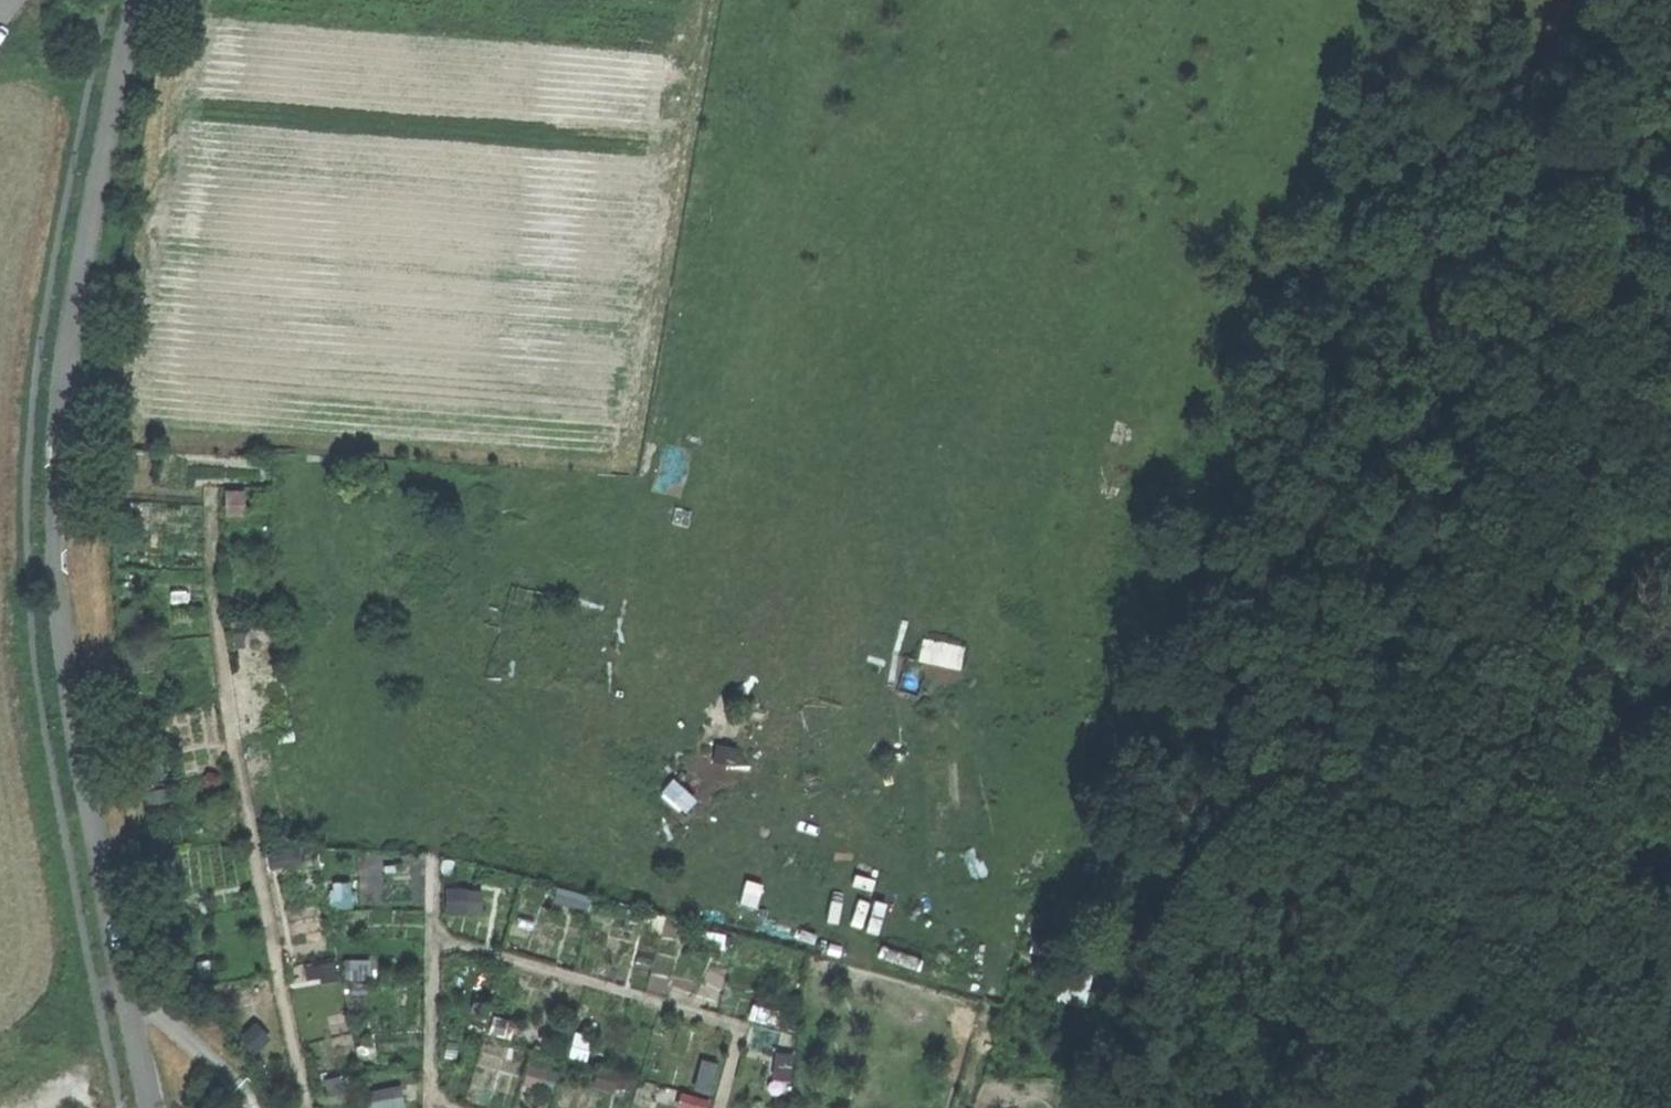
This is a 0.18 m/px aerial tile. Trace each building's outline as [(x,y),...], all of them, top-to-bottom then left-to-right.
[(962,665),(965,643),(924,639),(922,661),(962,665)] [(449,886),(447,910),(482,913),(484,889),(449,886)] [(370,1092),(372,1107),(379,1107),(404,1105),(403,1088),(370,1092)]
